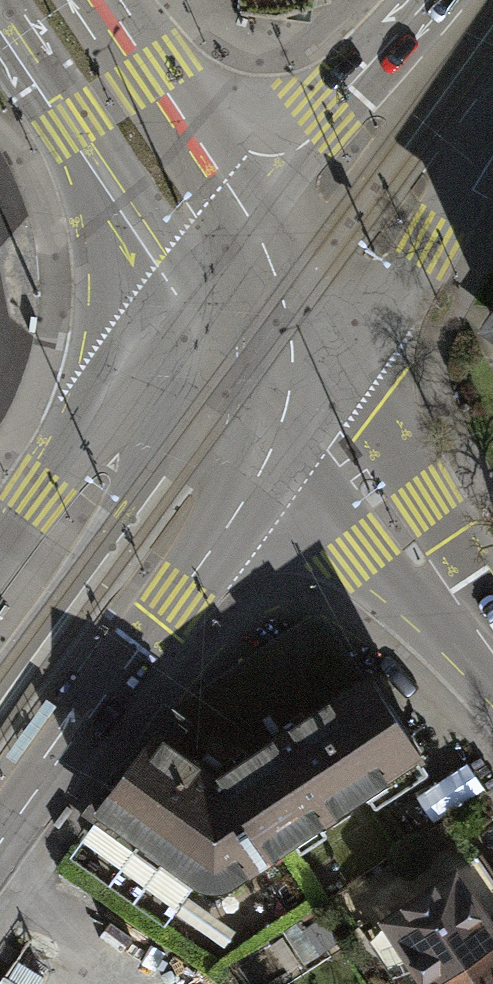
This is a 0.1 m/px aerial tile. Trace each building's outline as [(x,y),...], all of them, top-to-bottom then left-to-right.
[(296,624),(167,709),(230,754),(288,842),(378,782),(389,797),(429,768),(367,672),(361,676),(328,629),(320,635),(304,632),(296,624)] [(224,886),(288,842),(230,754),(167,709),(95,811),(198,884),(224,886)] [(426,983),(428,983),(492,941),(492,931),(481,912),(492,904),(492,883),(475,856),(382,916),(426,983)] [(428,983),(492,983),(492,941),(428,983)]
